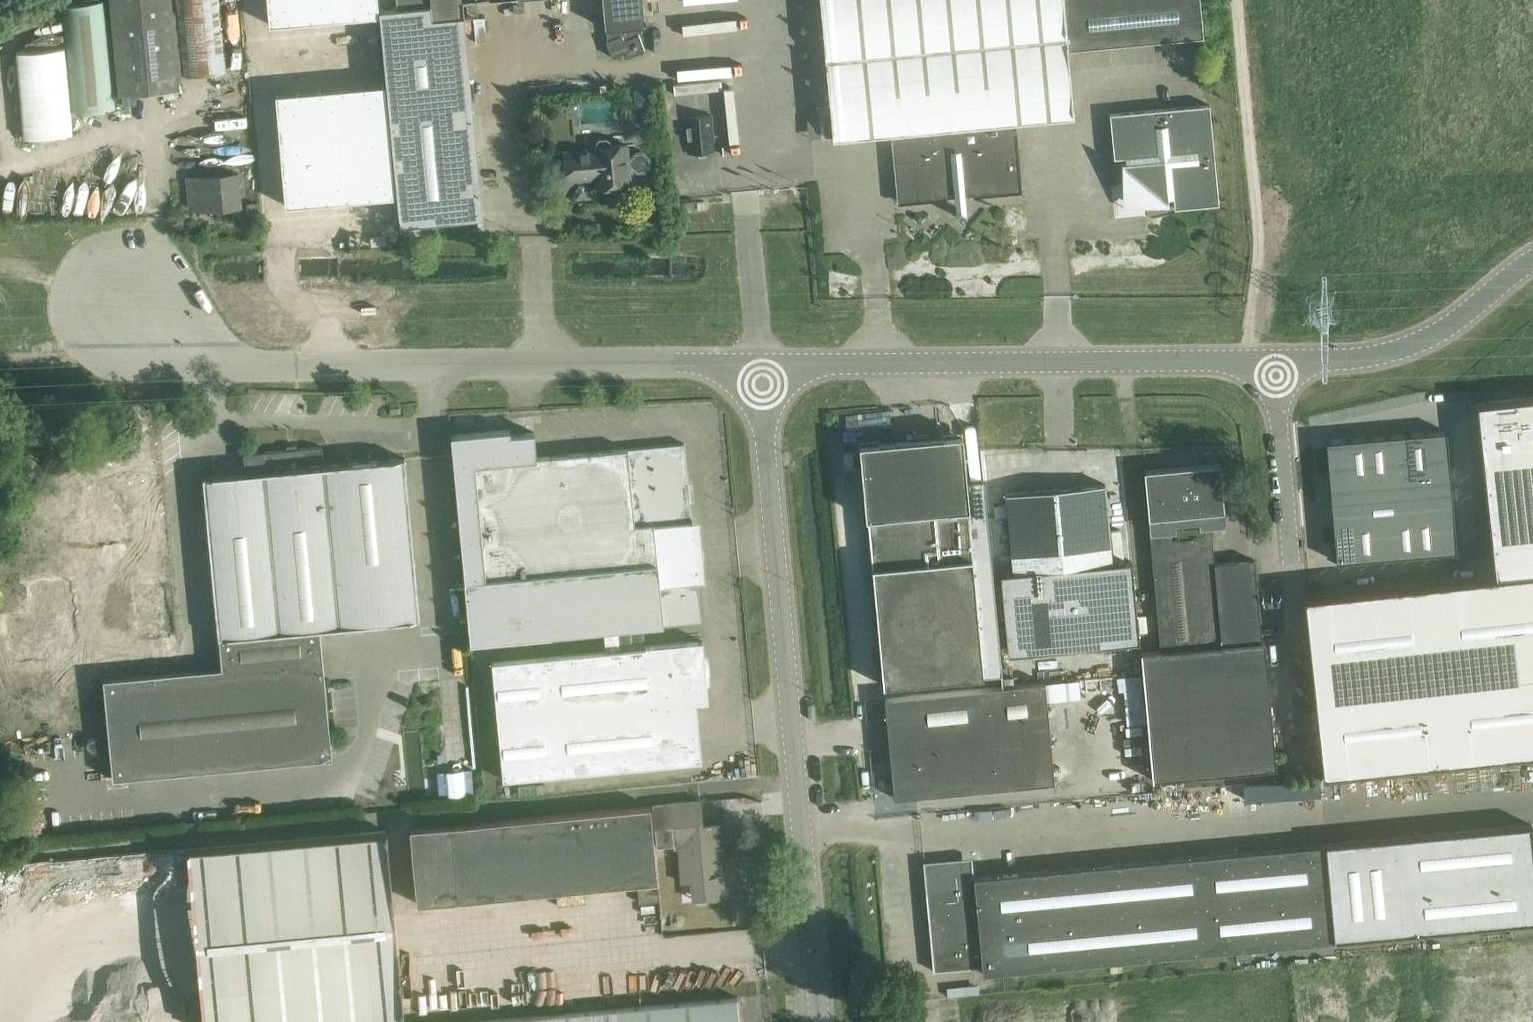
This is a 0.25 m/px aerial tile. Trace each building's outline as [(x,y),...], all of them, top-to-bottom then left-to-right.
[(117,74),(119,94),(180,88),(178,69),(171,0),(109,0),(117,74)] [(184,70),(223,66),(216,0),(176,0),(184,70)] [(269,26),(378,16),(377,0),(266,0),(269,26)] [(380,8),(400,223),(484,215),(463,0),(397,0),(398,7),(380,8)] [(468,13),(479,12),(478,0),(466,0),(468,13)] [(605,28),(609,27),(610,39),(606,40),(612,57),(627,51),(629,56),(645,50),(639,33),(637,35),(636,24),(645,24),(643,0),(603,0),(605,28)] [(833,139),(893,134),(899,201),(1021,190),(1014,122),(1074,117),(1068,47),(1203,35),(1200,0),(820,0),(833,139)] [(116,107),(113,88),(103,2),(59,8),(72,113),(116,107)] [(386,83),(277,94),(287,205),(362,198),(396,195),(386,83)] [(648,89),(637,90),(637,99),(644,104),(650,104),(648,89)] [(1126,162),(1121,162),(1123,195),(1124,195),(1124,192),(1128,192),(1138,201),(1138,204),(1136,204),(1136,206),(1169,201),(1168,197),(1174,196),(1175,208),(1219,203),(1209,104),(1110,113),(1114,158),(1125,157),(1126,162)] [(829,117),(828,106),(817,107),(818,118),(829,117)] [(711,114),(683,116),(686,148),(714,146),(711,114)] [(595,149),(564,152),(567,179),(589,177),(589,175),(597,174),(599,187),(630,184),(628,167),(632,167),(639,172),(645,172),(650,166),(649,157),(643,152),(637,152),(632,158),(628,159),(626,144),(611,145),(611,142),(607,138),(600,139),(596,143),(597,147),(595,147),(595,149)] [(192,208),(240,204),(237,173),(189,177),(192,208)] [(696,210),(695,200),(685,201),(686,211),(696,210)] [(1478,403),(1496,576),(1532,572),(1532,398),(1478,403)] [(451,434),(467,606),(471,642),(606,629),(608,651),(489,662),(500,780),(702,761),(697,702),(709,701),(703,640),(645,645),(646,647),(619,650),(617,628),(702,620),(685,443),(537,457),(535,431),(511,434),(510,429),(451,434)] [(1447,430),(1326,440),(1336,562),(1457,551),(1447,430)] [(864,444),(861,448),(867,516),(868,516),(883,685),(983,676),(983,675),(1002,673),(984,479),(966,481),(962,438),(958,435),(864,444)] [(333,757),(321,628),(399,620),(420,618),(405,457),(324,465),(322,446),(262,452),(264,470),(203,476),(218,637),(220,637),(222,667),(104,678),(113,778),(333,757)] [(843,453),(844,469),(854,468),(853,452),(843,453)] [(1144,470),(1157,606),(1161,650),(1141,651),(1153,779),(1276,768),(1265,640),(1262,640),(1255,560),(1215,563),(1211,525),(1226,524),(1220,463),(1144,470)] [(140,642),(174,640),(166,522),(145,523),(144,508),(128,509),(126,483),(87,485),(89,516),(64,518),(66,542),(134,538),(140,642)] [(1113,563),(1105,484),(1021,491),(1006,493),(1013,572),(1001,573),(1008,653),(1140,641),(1132,561),(1113,563)] [(1304,597),(1323,775),(1532,753),(1532,572),(1496,576),(1304,597)] [(32,611),(2,613),(4,630),(0,630),(0,680),(1,692),(17,691),(16,675),(43,673),(41,653),(76,651),(71,575),(30,578),(32,611)] [(1055,782),(1053,762),(1045,682),(885,697),(894,797),(1055,782)] [(681,802),(652,805),(656,845),(675,843),(679,843),(683,882),(699,880),(700,899),(707,898),(727,896),(721,824),(703,826),(701,800),(681,802)] [(451,824),(410,828),(417,903),(458,899),(638,882),(640,902),(660,900),(651,805),(451,824)] [(1325,844),(1334,940),(1532,921),(1532,835),(1532,824),(1325,844)] [(404,1014),(387,831),(187,849),(203,1021),(334,1021),(404,1014)] [(963,857),(923,861),(933,970),(982,965),(983,973),(1294,944),(1334,940),(1325,844),(974,877),(965,877),(963,857)] [(738,997),(718,999),(473,1021),(741,1021),(738,997)]
